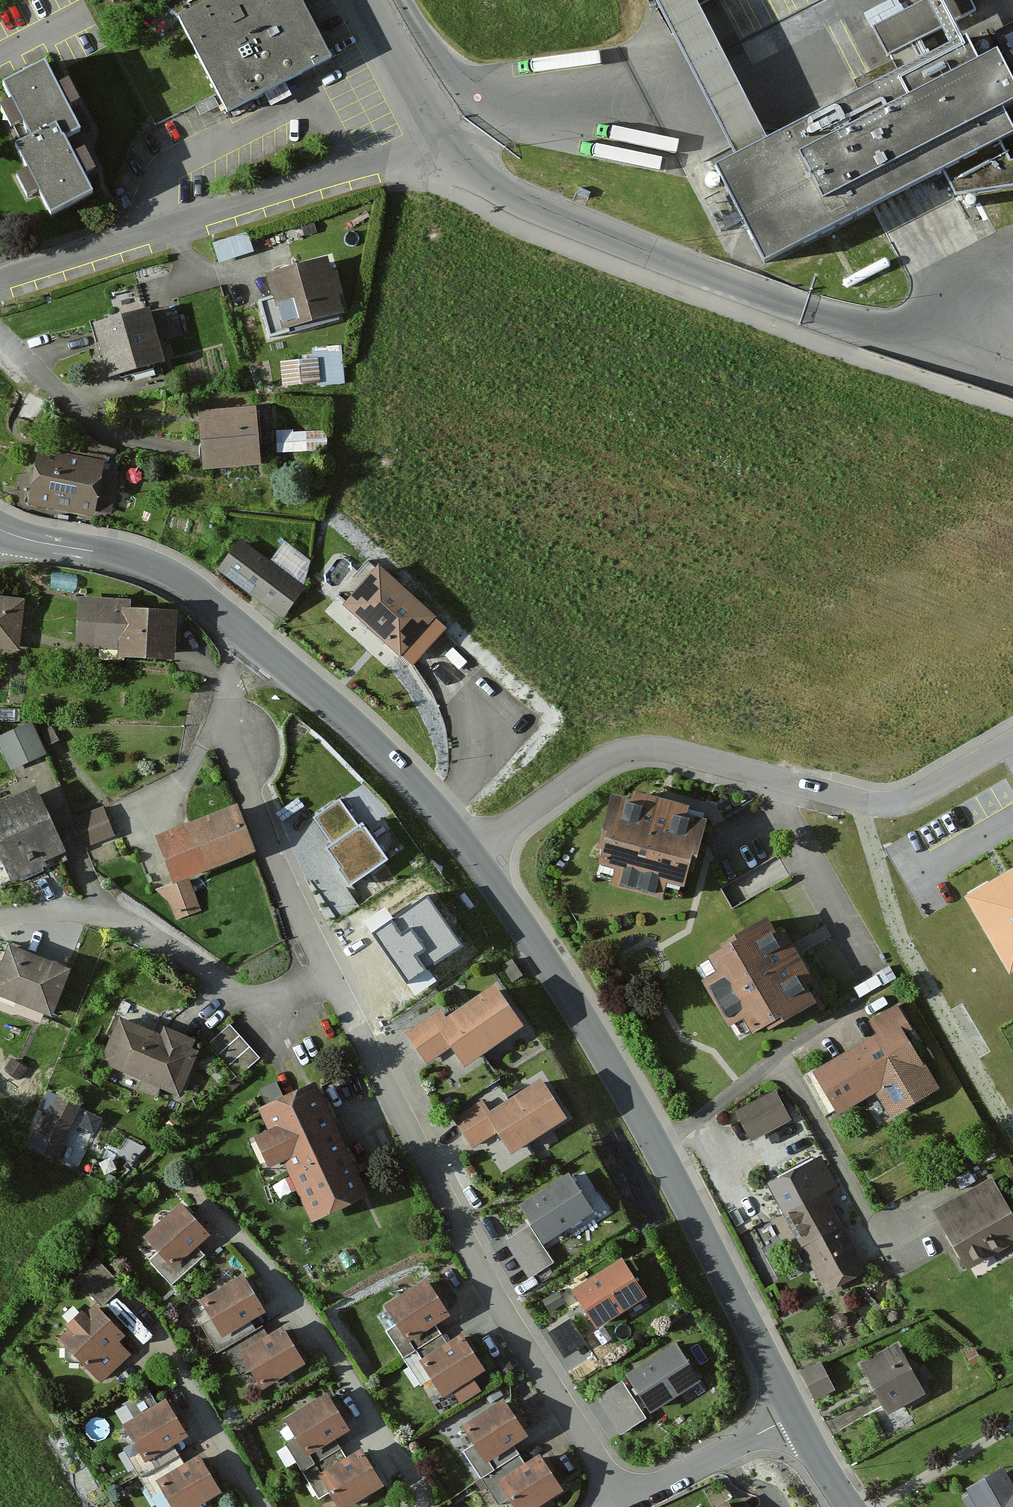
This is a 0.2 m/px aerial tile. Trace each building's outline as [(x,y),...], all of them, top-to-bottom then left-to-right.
[(184,23),(226,109),(340,54),(313,0),(233,0),(184,23)] [(738,164),(768,148),(692,0),(654,0),(738,164)] [(530,47),(532,66),(580,61),(581,78),(650,71),(648,51),(599,56),(597,41),(530,47)] [(717,174),(765,268),(944,178),(1000,150),(1012,144),(1012,142),(1002,121),(1012,116),(1012,92),(999,64),(978,75),(965,49),(768,148),(738,164),(717,174)] [(69,79),(78,75),(66,51),(57,55),(69,79)] [(52,72),(12,91),(34,139),(18,146),(53,222),(96,202),(65,134),(78,129),(52,72)] [(611,120),(609,139),(677,145),(679,126),(611,120)] [(1008,167),(1000,150),(944,178),(957,198),(1012,191),(1012,166),(1008,167)] [(250,227),(215,234),(219,255),(254,249),(250,227)] [(334,262),(272,276),(284,330),(346,317),(334,262)] [(176,313),(95,325),(104,381),(170,371),(166,340),(180,338),(176,313)] [(315,339),(315,350),(282,351),(282,379),(345,378),(344,338),(315,339)] [(259,410),(200,414),(203,470),(263,466),(259,410)] [(279,443),(321,441),(320,422),(277,424),(279,443)] [(111,461),(45,448),(33,505),(99,519),(111,461)] [(308,589),(240,540),(216,574),(284,623),(308,589)] [(439,618),(385,567),(349,605),(403,656),(439,618)] [(179,656),(180,612),(135,611),(136,595),(76,593),(75,645),(128,647),(128,654),(179,656)] [(0,599),(0,648),(20,651),(31,603),(0,599)] [(47,748),(34,710),(0,722),(0,735),(9,761),(47,748)] [(395,851),(362,804),(357,808),(341,786),(308,809),(357,878),(395,851)] [(0,807),(0,849),(11,878),(69,856),(44,791),(0,807)] [(707,818),(611,793),(590,873),(687,898),(707,818)] [(106,805),(70,818),(81,850),(117,837),(106,805)] [(237,811),(157,842),(173,885),(188,879),(253,854),(237,811)] [(427,867),(364,911),(410,977),(473,933),(427,867)] [(1011,960),(1012,959),(1012,873),(974,895),(1011,960)] [(166,920),(198,908),(188,879),(156,891),(166,920)] [(830,999),(779,919),(702,968),(753,1048),(830,999)] [(14,944),(0,981),(0,996),(57,1017),(76,967),(14,944)] [(521,1028),(498,990),(453,1018),(448,1009),(408,1033),(427,1064),(455,1047),(465,1062),(521,1028)] [(949,1094),(903,1006),(880,1018),(888,1035),(817,1072),(843,1123),(877,1105),(888,1126),(949,1094)] [(189,1047),(124,1019),(104,1065),(169,1093),(189,1047)] [(241,1072),(262,1055),(233,1019),(211,1036),(241,1072)] [(500,1070),(481,1082),(490,1095),(508,1083),(500,1070)] [(378,1190),(324,1076),(265,1104),(276,1126),(259,1134),(276,1170),(292,1162),(319,1218),(378,1190)] [(571,1120),(549,1082),(498,1113),(489,1099),(455,1119),(473,1150),(505,1131),(518,1152),(571,1120)] [(780,1089),(736,1113),(755,1147),(799,1123),(780,1089)] [(78,1104),(59,1094),(34,1142),(53,1151),(78,1104)] [(859,1262),(811,1167),(769,1189),(817,1283),(859,1262)] [(548,1227),(591,1206),(576,1175),(533,1197),(548,1227)] [(992,1179),(935,1209),(967,1269),(1012,1245),(1012,1219),(992,1179)] [(188,1201),(149,1233),(179,1266),(217,1234),(188,1201)] [(94,1304),(60,1336),(100,1379),(142,1339),(109,1305),(127,1287),(99,1257),(73,1281),(94,1304)] [(599,1316),(640,1291),(621,1260),(580,1285),(599,1316)] [(250,1272),(206,1296),(226,1332),(270,1309),(250,1272)] [(436,1279),(389,1307),(412,1344),(458,1315),(436,1279)] [(289,1327),(243,1351),(262,1387),(308,1363),(289,1327)] [(469,1331),(427,1354),(446,1388),(487,1366),(469,1331)] [(922,1392),(899,1344),(863,1361),(886,1409),(922,1392)] [(658,1397),(699,1374),(683,1346),(642,1369),(658,1397)] [(623,1372),(597,1390),(623,1428),(649,1411),(623,1372)] [(333,1394),(289,1419),(310,1455),(354,1430),(333,1394)] [(173,1398),(130,1422),(149,1457),(192,1432),(173,1398)] [(509,1399),(467,1424),(489,1461),(531,1436),(509,1399)] [(500,1477),(518,1506),(529,1506),(565,1486),(544,1451),(500,1477)] [(326,1474),(343,1506),(344,1506),(387,1486),(369,1452),(326,1474)] [(163,1477),(179,1506),(191,1506),(225,1489),(206,1454),(163,1477)] [(961,1500),(966,1506),(1012,1506),(1012,1469),(961,1500)] [(734,1498),(718,1506),(739,1506),(734,1498)]
